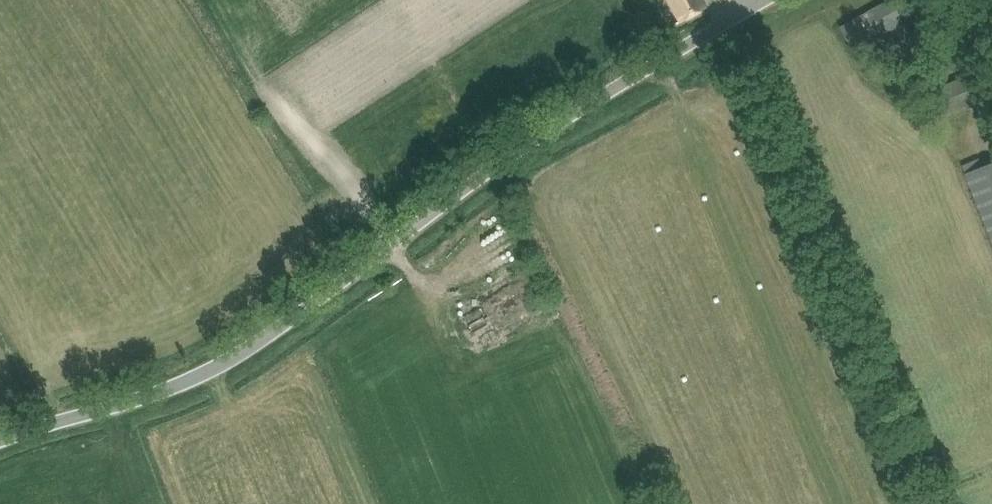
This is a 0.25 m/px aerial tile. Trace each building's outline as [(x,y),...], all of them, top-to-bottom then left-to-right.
[(706,8),(701,0),(668,0),(681,22),(706,8)] [(921,13),(941,5),(939,0),(916,0),(921,13)] [(900,21),(901,21),(891,1),(842,28),(852,48),(881,32),(898,63),(917,52),(900,21)] [(974,105),(964,77),(931,90),(942,117),(974,105)] [(982,168),(979,159),(962,166),(991,240),(991,164),(982,168)] [(507,313),(541,287),(527,270),(494,295),(507,313)]
